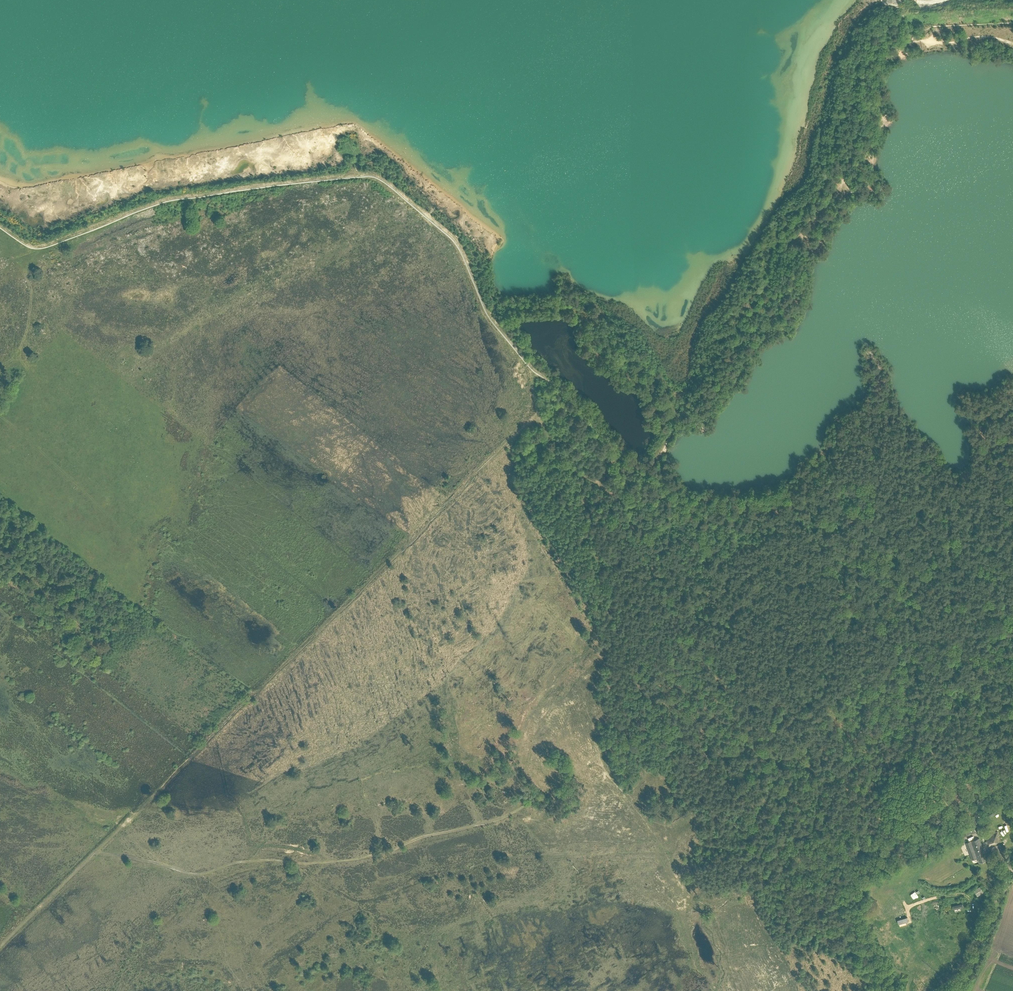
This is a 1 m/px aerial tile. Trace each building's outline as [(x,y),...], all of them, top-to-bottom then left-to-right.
[(960,828),(962,832),(963,834),(964,836),(977,831),(974,823),(960,828)] [(989,846),(1001,841),(998,831),(985,836),(989,846)] [(987,860),(979,839),(966,844),(972,860),(977,858),(979,863),(987,860)] [(981,885),(974,890),(977,895),(984,890),(981,885)]
